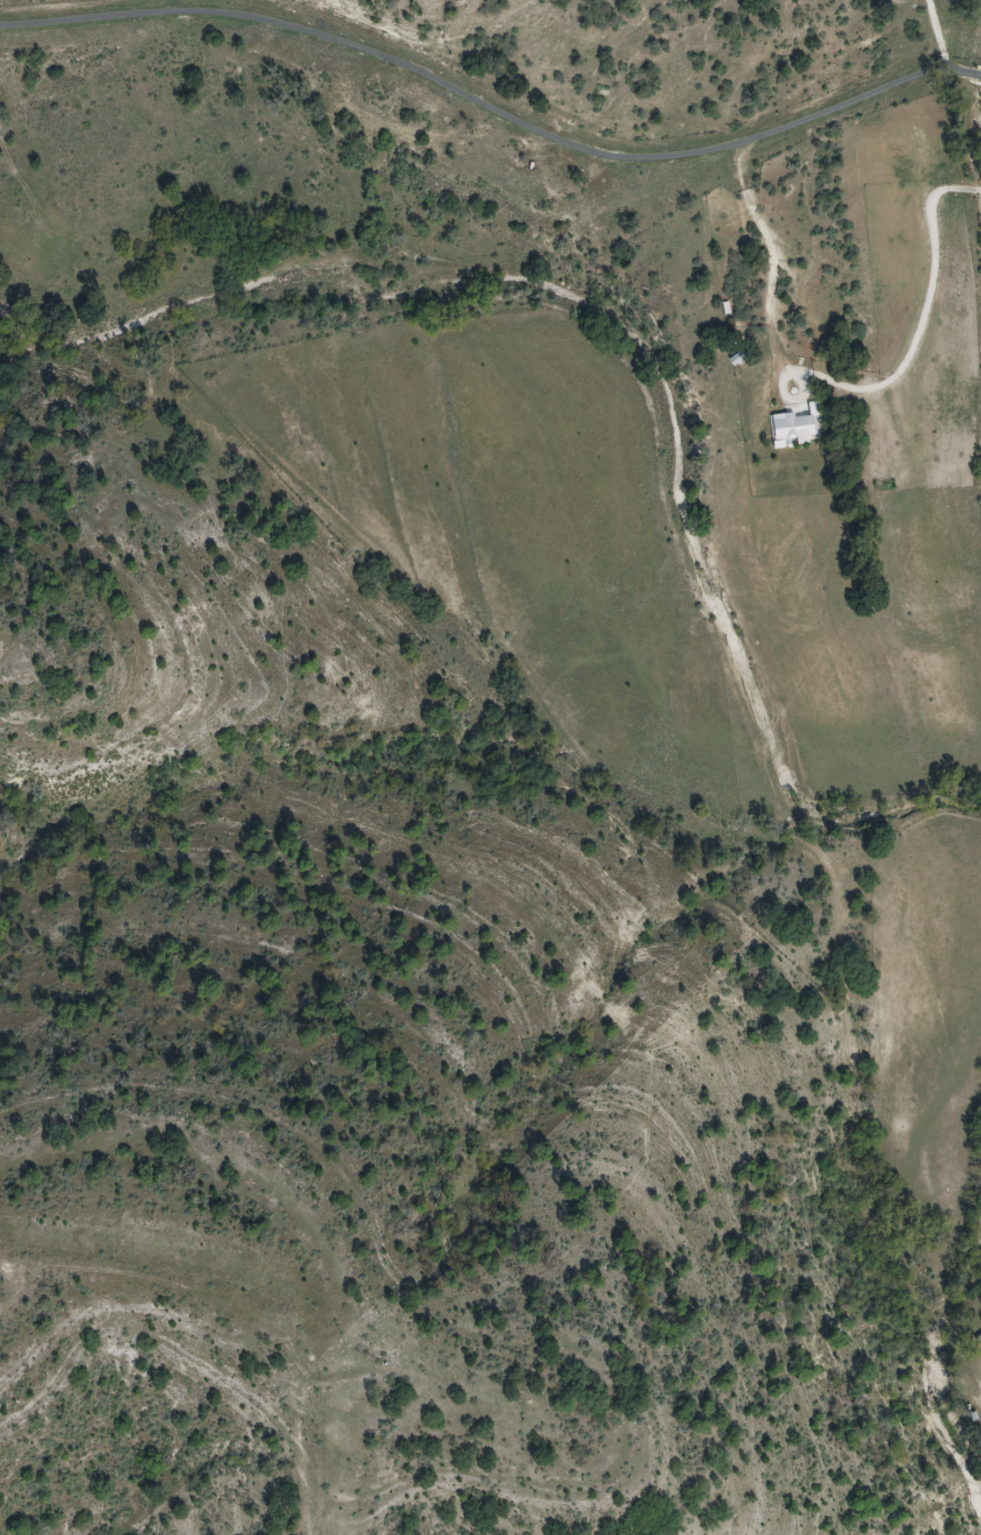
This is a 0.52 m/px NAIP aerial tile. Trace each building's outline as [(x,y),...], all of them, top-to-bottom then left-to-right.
[(822,414),(786,417),(786,419),(775,420),(776,440),(798,439),(799,445),(809,444),(809,436),(823,435),(822,414)]
